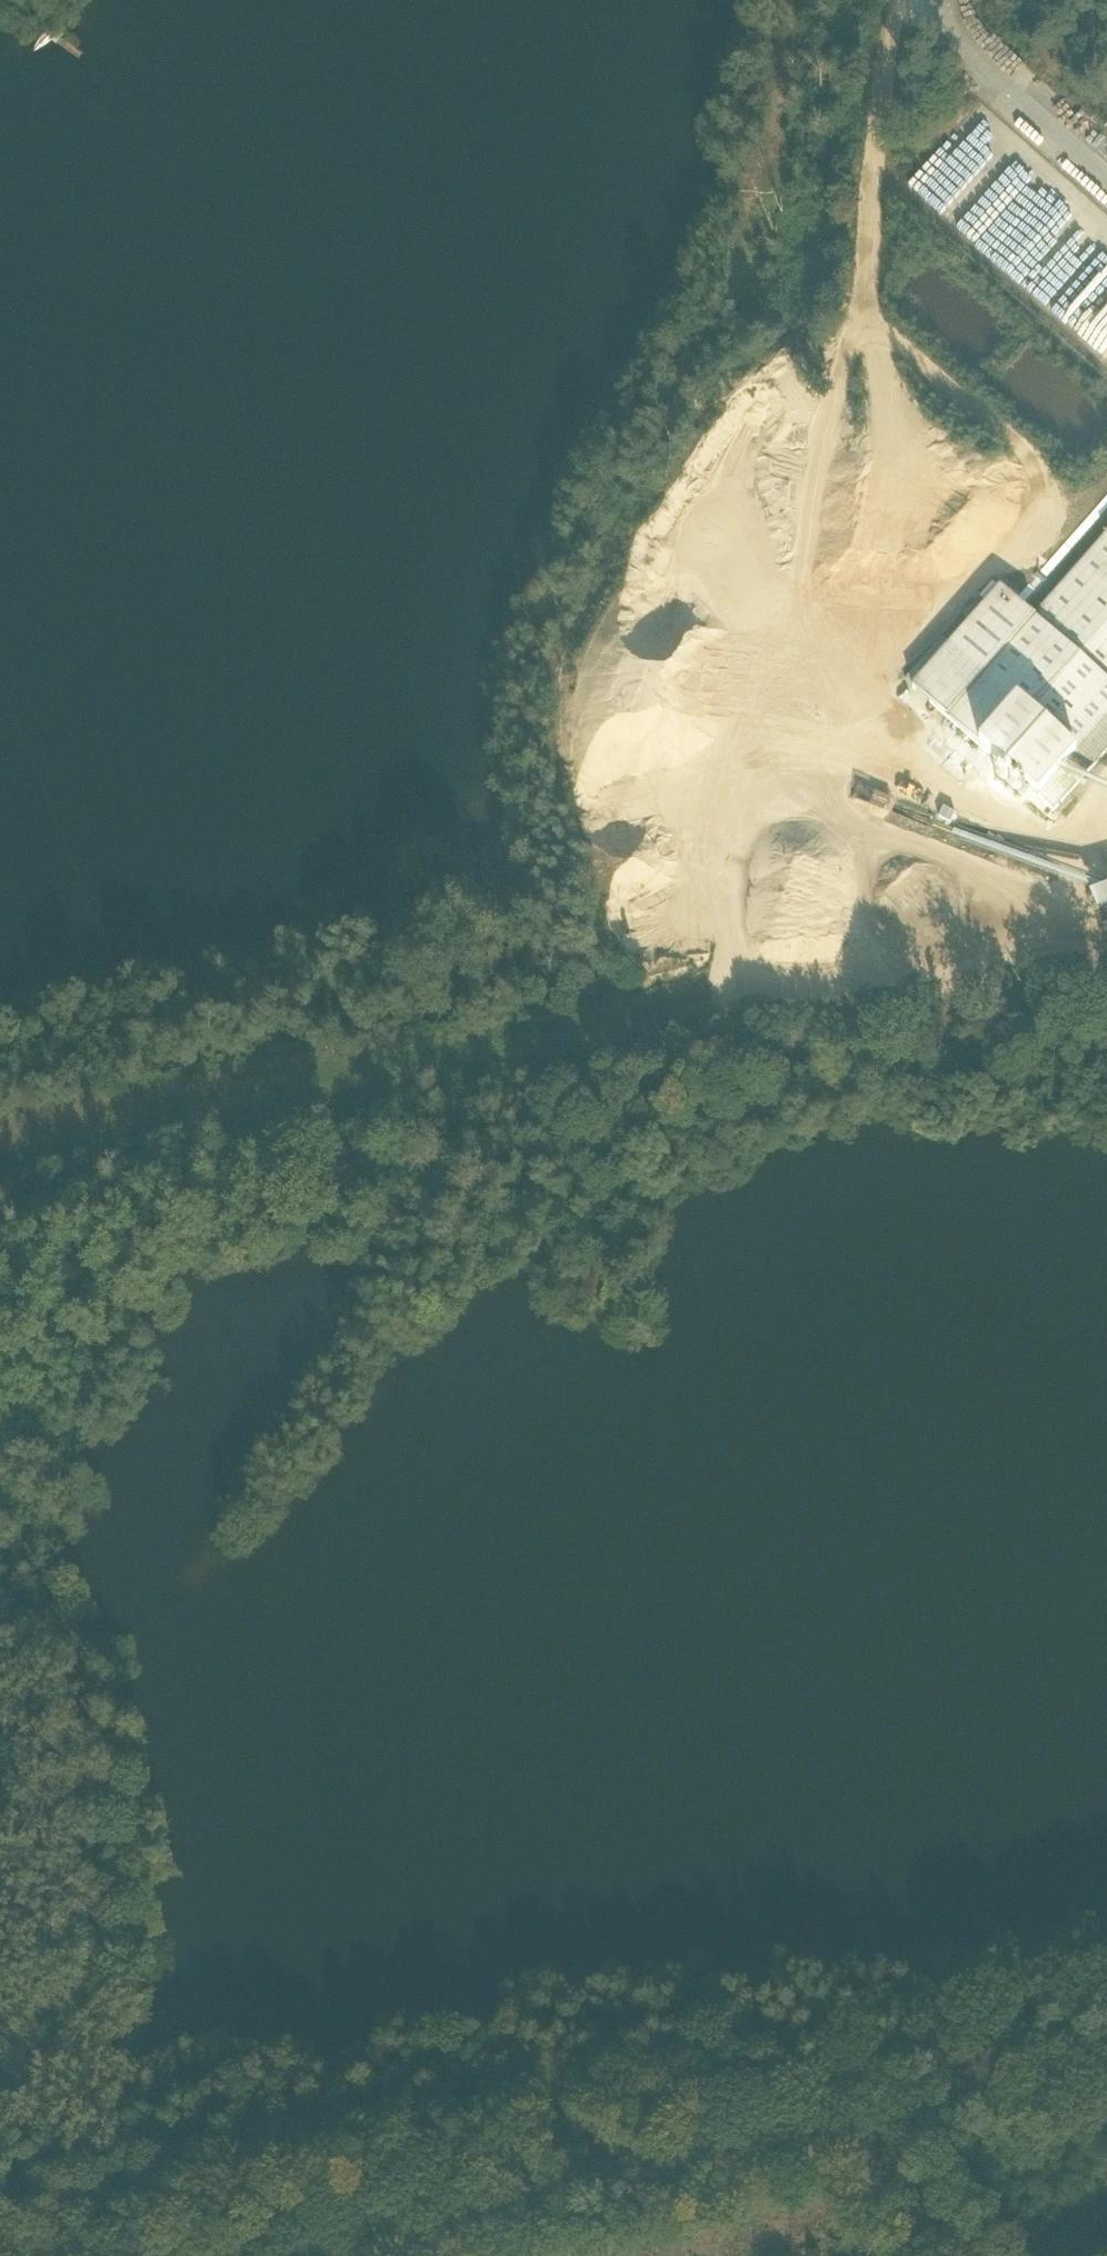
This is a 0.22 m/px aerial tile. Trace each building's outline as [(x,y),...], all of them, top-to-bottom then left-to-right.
[(1034,618),(946,718),(1053,813),(1080,783),(1106,752),(1106,534),(1034,618)] [(1001,588),(912,688),(946,718),(1034,618),(1001,588)] [(1004,773),(995,782),(1006,791),(1014,782),(1004,773)] [(1025,791),(1014,782),(1006,791),(1017,801),(1025,791)] [(1093,894),(1100,913),(1106,910),(1106,889),(1093,894)]
